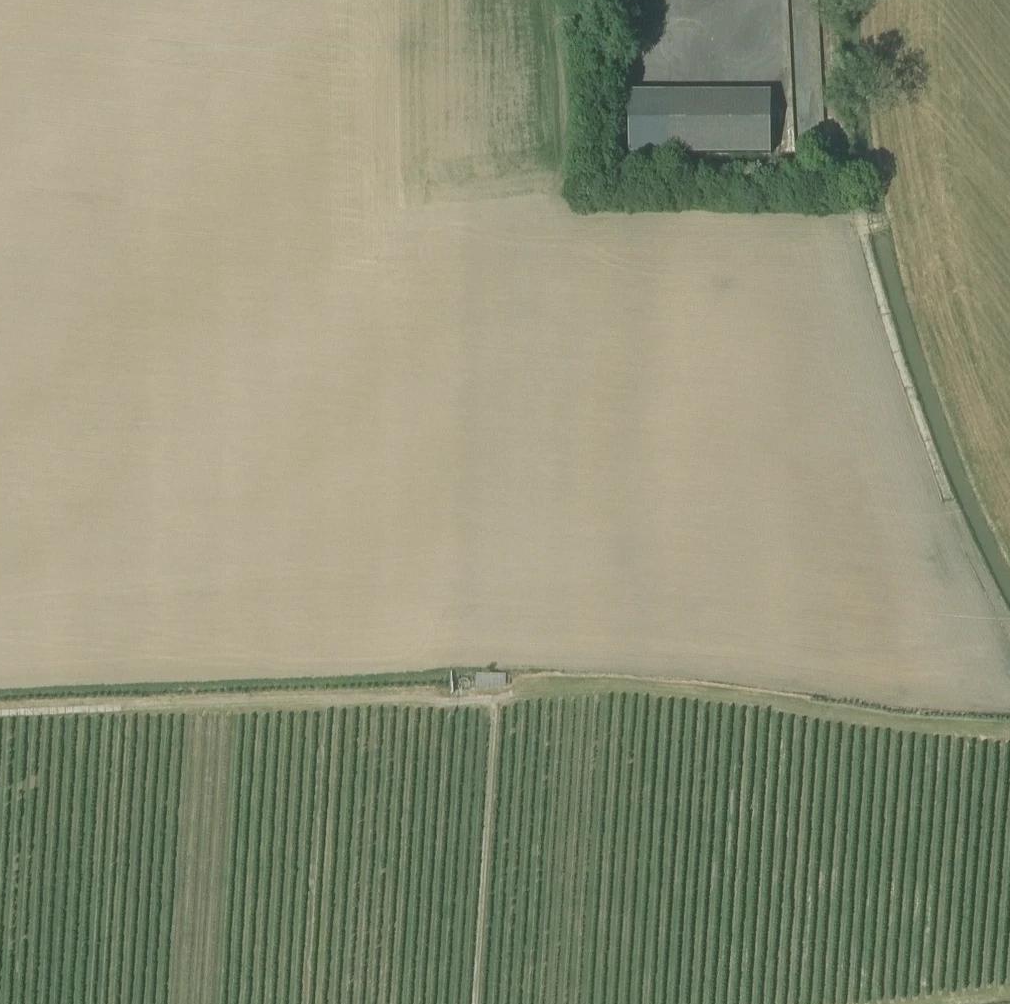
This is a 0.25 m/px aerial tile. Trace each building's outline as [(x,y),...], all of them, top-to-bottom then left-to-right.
[(670,87),(629,87),(630,154),(670,154),(670,121),(670,87)] [(772,87),(670,87),(670,154),(772,154),(772,87)] [(506,686),(506,673),(477,673),(477,687),(506,686)]
